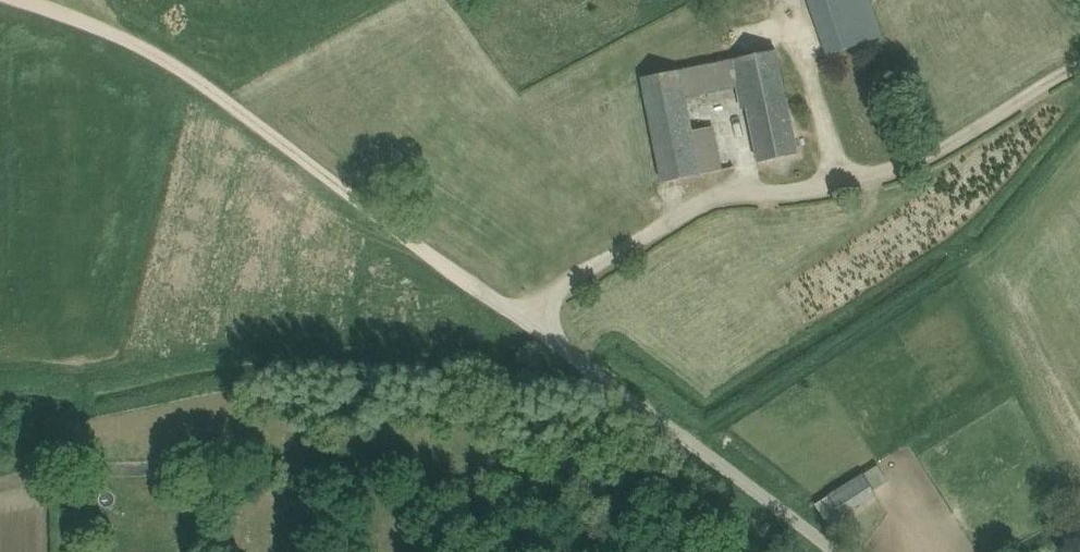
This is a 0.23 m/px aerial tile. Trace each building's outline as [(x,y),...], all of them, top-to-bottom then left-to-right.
[(882,36),(871,0),(809,0),(826,53),(882,36)] [(747,107),(760,162),(799,154),(788,99),(776,50),(733,59),(726,26),(635,46),(642,78),(641,78),(664,182),(723,170),(723,169),(722,169),(712,126),(694,130),(686,98),(736,87),(741,109),(747,107)] [(843,516),(877,495),(864,474),(830,495),(843,516)] [(82,503),(82,490),(69,491),(69,503),(82,503)]
